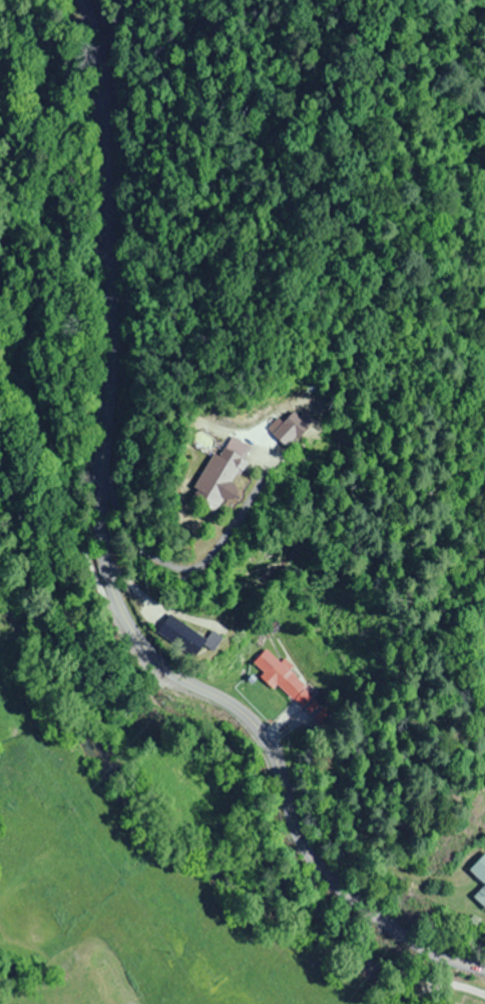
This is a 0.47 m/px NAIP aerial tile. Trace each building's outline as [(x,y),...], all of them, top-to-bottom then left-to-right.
[(305,425),(291,410),(268,433),(283,447),(305,425)] [(207,452),(177,494),(204,513),(215,498),(222,503),(232,488),(221,480),(244,446),(227,434),(212,455),(207,452)] [(203,638),(167,612),(154,631),(189,657),(199,644),(208,650),(218,636),(209,630),(203,638)] [(276,684),(300,709),(314,696),(281,661),(279,663),(265,649),(252,662),(262,673),(259,676),(271,689),(276,684)] [(484,909),(484,857),(481,852),(464,868),(479,884),(468,896),(483,911),(484,909)]
